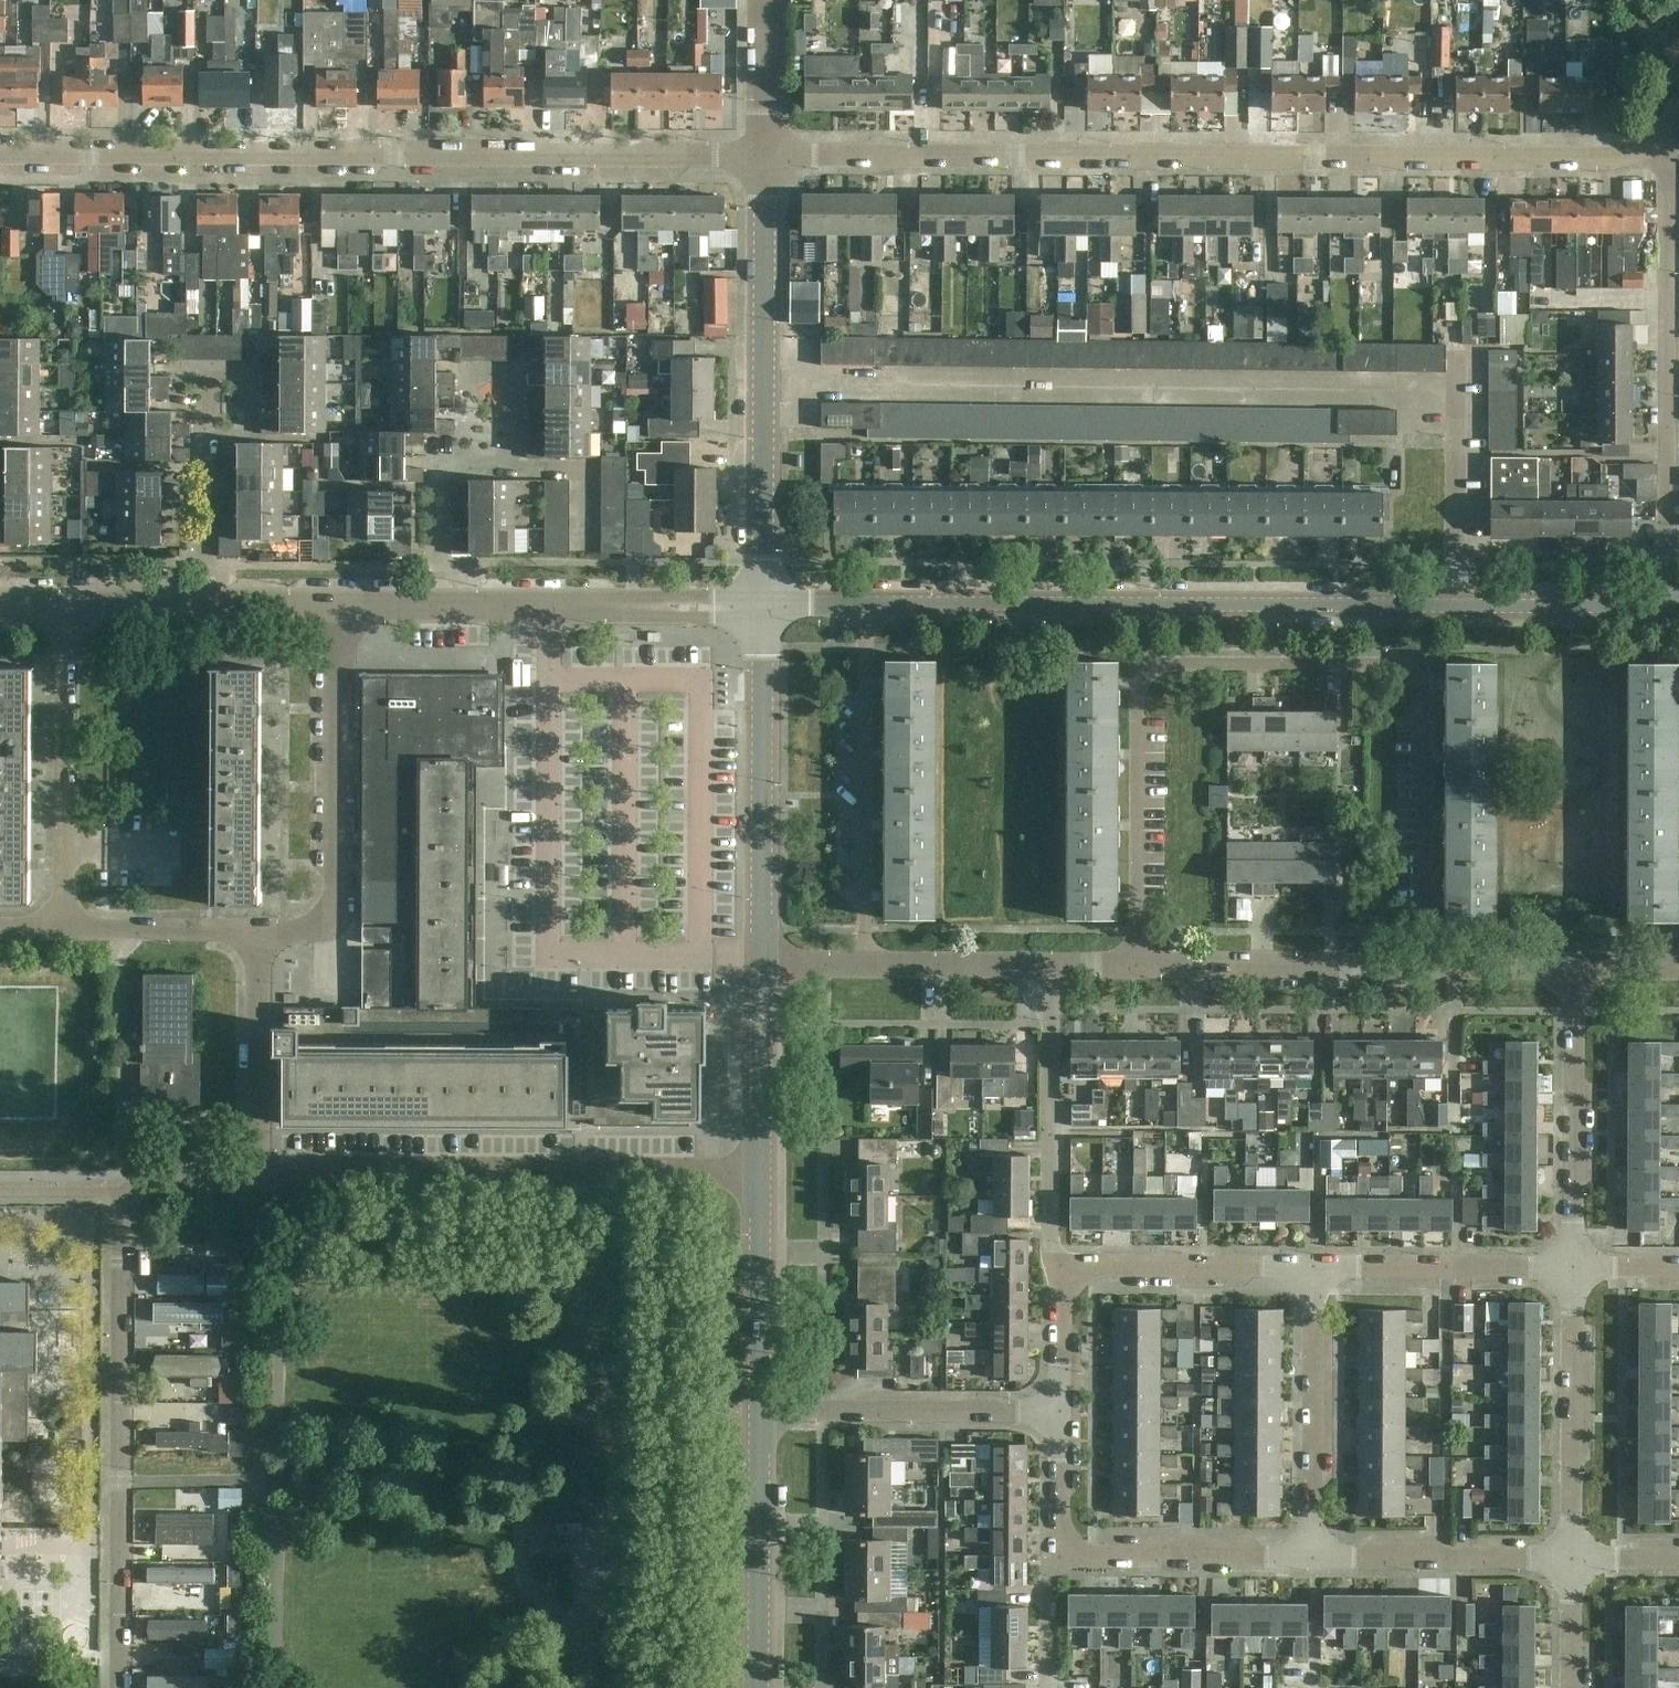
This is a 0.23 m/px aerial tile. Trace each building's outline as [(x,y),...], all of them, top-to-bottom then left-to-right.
[(134,42),(134,0),(113,0),(113,42),(134,42)] [(134,42),(148,42),(148,0),(134,0),(134,42)] [(259,32),(272,32),(272,0),(259,0),(259,32)] [(399,34),(401,34),(401,107),(420,107),(421,81),(421,71),(412,71),(412,34),(417,34),(417,20),(422,20),(422,0),(399,0),(399,34)] [(486,81),(486,107),(506,107),(507,13),(504,13),(504,0),(475,0),(475,41),(487,41),(486,67),(486,81)] [(863,29),(879,29),(878,13),(875,13),(874,0),(870,0),(861,0),(861,13),(863,13),(863,29)] [(1157,6),(1157,0),(1114,0),(1114,1),(1140,1),(1140,10),(1156,10),(1156,6),(1157,6)] [(1249,25),(1249,0),(1235,0),(1235,25),(1249,25)] [(1666,11),(1678,2),(1678,0),(1658,0),(1666,11)] [(555,3),(538,3),(538,51),(554,51),(554,68),(548,68),(548,81),(548,108),(553,108),(553,111),(565,110),(565,108),(569,108),(569,1),(566,1),(566,24),(555,24),(555,3)] [(589,81),(589,68),(599,68),(599,35),(581,35),(581,1),(569,1),(569,108),(571,108),(572,110),(584,110),(585,108),(588,108),(589,81)] [(180,2),(179,48),(195,48),(195,2),(180,2)] [(535,51),(538,51),(538,3),(536,3),(536,20),(523,20),(523,17),(518,17),(516,13),(507,13),(506,107),(526,108),(527,82),(527,68),(521,68),(521,46),(535,46),(535,51)] [(463,26),(475,26),(474,8),(463,8),(463,26)] [(153,33),(166,31),(162,10),(149,12),(153,33)] [(345,52),(345,11),(306,11),(306,63),(325,63),(325,71),(318,71),(318,82),(318,107),(338,107),(338,58),(341,58),(341,52),(345,52)] [(338,58),(338,107),(359,107),(359,71),(352,71),(352,62),(369,62),(369,11),(345,11),(345,52),(341,52),(341,58),(338,58)] [(805,14),(805,31),(815,31),(815,14),(805,14)] [(33,43),(51,42),(51,19),(33,19),(33,43)] [(51,19),(51,42),(69,42),(69,19),(51,19)] [(640,24),(639,52),(642,52),(641,108),(669,108),(669,75),(645,75),(646,66),(652,66),(652,53),(650,53),(650,24),(640,24)] [(1225,67),(1248,67),(1249,26),(1225,26),(1225,67)] [(1249,26),(1248,67),(1272,68),(1272,26),(1249,26)] [(91,27),(91,47),(93,47),(93,106),(120,107),(120,76),(107,76),(107,44),(101,44),(101,27),(91,27)] [(202,106),(227,106),(227,42),(224,42),(224,29),(215,29),(215,43),(215,61),(209,61),(209,73),(203,73),(203,82),(202,106)] [(1449,32),(1433,32),(1433,67),(1449,66),(1449,32)] [(279,34),(279,57),(268,57),(268,107),(295,107),(295,91),(299,91),(299,57),(295,57),(295,34),(279,34)] [(380,71),(380,82),(380,107),(401,107),(401,34),(399,34),(389,34),(389,71),(380,71)] [(145,106),(166,106),(166,35),(154,35),(154,67),(145,67),(145,82),(145,106)] [(176,35),(166,35),(166,106),(185,106),(186,82),(185,67),(176,67),(176,35)] [(1345,77),(1341,77),(1341,93),(1356,93),(1356,111),(1383,111),(1383,78),(1356,78),(1357,35),(1345,35),(1345,77)] [(1661,51),(1678,73),(1678,37),(1661,51)] [(236,42),(227,42),(227,106),(252,107),(252,73),(241,73),(241,60),(236,60),(236,42)] [(860,75),(860,109),(887,109),(887,79),(885,79),(885,54),(887,54),(887,43),(872,43),(872,75),(860,75)] [(887,43),(887,54),(899,54),(899,43),(887,43)] [(694,75),(669,75),(669,108),(696,108),(697,44),(691,44),(691,66),(694,66),(694,75)] [(707,44),(697,44),(696,108),(725,108),(725,80),(725,75),(712,75),(712,55),(707,55),(707,44)] [(944,75),(944,81),(944,109),(971,110),(971,44),(958,44),(958,75),(944,75)] [(983,44),(971,44),(971,110),(998,110),(998,76),(983,76),(983,44)] [(1024,54),(1025,44),(1009,44),(1009,54),(1024,54)] [(1036,44),(1025,44),(1024,54),(1036,54),(1036,44)] [(6,58),(6,47),(0,47),(0,106),(18,106),(18,58),(6,58)] [(40,106),(40,83),(40,47),(31,47),(31,58),(18,58),(18,106),(40,106)] [(65,76),(65,82),(65,106),(93,106),(93,47),(91,47),(79,47),(78,76),(65,76)] [(467,107),(468,81),(468,70),(466,70),(467,50),(452,50),(452,70),(440,70),(440,81),(440,107),(467,107)] [(613,74),(614,81),(613,108),(641,108),(642,52),(639,52),(630,52),(630,66),(637,66),(637,75),(613,74)] [(1300,78),(1300,111),(1327,111),(1327,93),(1341,93),(1341,77),(1340,77),(1341,56),(1323,56),(1323,78),(1300,78)] [(860,57),(806,57),(806,109),(860,109),(860,75),(860,57)] [(1116,77),(1115,110),(1143,110),(1143,92),(1157,92),(1157,77),(1156,77),(1156,63),(1141,63),(1141,77),(1116,77)] [(1509,78),(1483,78),(1483,112),(1510,112),(1510,94),(1524,94),(1525,78),(1522,78),(1522,63),(1510,63),(1509,78)] [(1539,112),(1566,112),(1566,78),(1540,78),(1540,63),(1526,63),(1526,78),(1525,78),(1524,94),(1539,94),(1539,112)] [(1115,110),(1116,77),(1084,77),(1084,73),(1076,73),(1076,81),(1076,92),(1088,92),(1088,110),(1115,110)] [(1160,77),(1157,77),(1157,92),(1172,92),(1172,110),(1198,111),(1199,77),(1167,77),(1167,73),(1160,73),(1160,77)] [(1238,92),(1238,82),(1238,74),(1231,74),(1230,78),(1199,77),(1198,111),(1225,111),(1225,92),(1238,92)] [(1300,111),(1300,78),(1268,77),(1268,74),(1260,74),(1260,92),(1273,92),(1273,111),(1300,111)] [(1415,78),(1383,78),(1383,111),(1410,112),(1410,93),(1422,93),(1423,75),(1415,75),(1415,78)] [(887,79),(887,109),(914,109),(914,76),(899,76),(899,79),(887,79)] [(1024,110),(1024,79),(1011,79),(1011,76),(998,76),(998,110),(1024,110)] [(1052,110),(1052,81),(1052,76),(1037,76),(1037,79),(1024,79),(1024,110),(1052,110)] [(1483,112),(1483,78),(1444,78),(1443,93),(1456,93),(1456,111),(1483,112)] [(1605,79),(1566,78),(1566,112),(1592,112),(1593,93),(1605,93),(1605,79)] [(712,132),(729,131),(728,113),(711,113),(712,132)] [(30,195),(30,217),(30,232),(48,232),(48,250),(59,250),(59,217),(61,217),(61,194),(32,194),(30,195)] [(101,271),(102,195),(77,195),(76,218),(76,232),(90,232),(90,271),(101,271)] [(126,232),(126,218),(126,195),(102,195),(101,271),(111,271),(112,232),(126,232)] [(190,253),(184,253),(184,230),(179,230),(179,218),(179,198),(175,197),(175,195),(163,195),(163,197),(148,197),(148,231),(166,232),(166,274),(188,275),(190,275),(190,253)] [(206,234),(206,251),(206,279),(221,280),(221,195),(199,195),(199,234),(206,234)] [(240,195),(221,195),(221,280),(248,280),(249,234),(240,234),(240,219),(240,195)] [(268,274),(282,274),(282,195),(262,195),(262,234),(268,234),(268,274)] [(301,234),(301,219),(301,195),(282,195),(282,274),(296,274),(296,254),(300,254),(300,234),(301,234)] [(338,270),(350,270),(350,254),(350,234),(350,229),(350,196),(324,196),(324,229),(338,229),(338,270)] [(375,229),(375,196),(350,196),(350,229),(350,234),(358,234),(358,229),(373,229),(375,229)] [(401,229),(401,196),(375,196),(375,229),(373,229),(373,234),(383,234),(383,229),(401,229)] [(426,235),(426,196),(401,196),(401,229),(414,229),(414,271),(426,271),(426,254),(426,235)] [(433,235),(433,229),(452,229),(452,196),(426,196),(426,235),(433,235)] [(500,229),(500,196),(474,196),(474,229),(489,229),(489,235),(498,235),(498,229),(500,229)] [(525,229),(525,196),(500,196),(500,229),(498,229),(498,235),(507,235),(507,229),(524,229),(525,229)] [(551,229),(551,196),(525,196),(525,229),(524,229),(524,235),(533,235),(533,229),(551,229)] [(576,235),(576,196),(551,196),(551,229),(564,229),(564,235),(576,235)] [(583,235),(583,229),(602,229),(602,196),(576,196),(576,235),(583,235)] [(639,270),(650,270),(650,255),(650,229),(650,196),(624,196),(624,229),(639,229),(639,270)] [(650,196),(650,229),(675,229),(675,196),(650,196)] [(690,237),(700,237),(700,196),(675,196),(675,229),(690,229),(690,237)] [(700,237),(700,256),(700,271),(708,271),(708,229),(726,229),(726,196),(700,196),(700,237)] [(818,261),(828,261),(828,197),(805,197),(805,232),(818,233),(818,261)] [(828,197),(828,261),(836,261),(836,233),(851,233),(851,197),(828,197)] [(873,262),(873,197),(851,197),(851,233),(864,233),(864,261),(873,262)] [(896,233),(896,222),(896,197),(873,197),(873,262),(883,262),(883,233),(896,233)] [(945,262),(945,197),(922,197),(922,233),(935,233),(935,262),(945,262)] [(968,234),(968,197),(945,197),(945,262),(953,262),(954,234),(968,234)] [(990,263),(990,197),(968,197),(968,234),(981,234),(981,263),(990,263)] [(1013,234),(1013,223),(1014,197),(990,197),(990,263),(1000,263),(1000,234),(1013,234)] [(1067,278),(1067,197),(1044,197),(1044,235),(1057,235),(1056,293),(1065,293),(1065,278),(1067,278)] [(1067,197),(1067,278),(1075,278),(1075,235),(1089,235),(1090,198),(1067,197)] [(1103,264),(1112,264),(1112,198),(1090,198),(1089,235),(1103,235),(1103,264)] [(1135,198),(1112,198),(1112,264),(1122,264),(1122,236),(1135,236),(1135,233),(1145,233),(1145,210),(1135,210),(1135,198)] [(1184,264),(1184,198),(1161,198),(1161,235),(1174,235),(1174,264),(1184,264)] [(1206,236),(1207,198),(1184,198),(1184,264),(1192,264),(1192,236),(1206,236)] [(1229,265),(1229,199),(1207,198),(1206,236),(1220,236),(1220,264),(1229,265)] [(1252,236),(1252,225),(1252,199),(1229,199),(1229,265),(1239,265),(1239,236),(1252,236)] [(1279,232),(1304,232),(1305,232),(1305,199),(1279,199),(1279,232)] [(1330,232),(1330,199),(1305,199),(1305,232),(1304,232),(1304,257),(1294,257),(1294,273),(1314,273),(1314,262),(1316,262),(1316,232),(1330,232)] [(1330,232),(1354,232),(1355,232),(1355,199),(1330,199),(1330,232)] [(1381,199),(1355,199),(1355,232),(1354,232),(1354,257),(1344,257),(1344,273),(1364,273),(1364,232),(1381,233),(1381,199)] [(1434,238),(1434,233),(1433,233),(1434,199),(1407,199),(1407,233),(1422,233),(1422,238),(1434,238)] [(1448,238),(1459,238),(1459,200),(1434,199),(1433,233),(1434,233),(1448,233),(1448,238)] [(1623,288),(1622,199),(1602,199),(1602,233),(1613,233),(1613,247),(1608,247),(1609,288),(1623,288)] [(1643,199),(1622,199),(1623,288),(1644,288),(1644,273),(1638,273),(1637,246),(1633,246),(1633,233),(1644,233),(1643,199)] [(1459,200),(1459,238),(1468,238),(1468,233),(1485,233),(1485,200),(1459,200)] [(1523,251),(1531,251),(1531,200),(1510,200),(1511,251),(1512,251),(1512,264),(1523,263),(1523,251)] [(1552,200),(1531,200),(1531,251),(1531,283),(1545,283),(1544,247),(1541,247),(1541,233),(1552,233),(1552,200)] [(1577,289),(1577,288),(1577,200),(1556,200),(1556,233),(1568,233),(1568,250),(1558,250),(1558,289),(1577,289)] [(1598,200),(1577,200),(1577,288),(1591,288),(1592,247),(1587,247),(1587,233),(1598,233),(1598,200)] [(20,256),(20,229),(3,229),(3,256),(20,256)] [(1393,241),(1393,263),(1408,263),(1408,241),(1393,241)] [(1545,246),(1546,282),(1556,281),(1554,246),(1545,246)] [(138,282),(137,251),(123,251),(123,282),(138,282)] [(201,253),(190,253),(190,275),(188,275),(188,289),(201,289),(201,253)] [(54,280),(68,280),(68,254),(53,254),(54,280)] [(80,254),(68,254),(68,280),(81,279),(80,254)] [(383,254),(373,254),(373,270),(384,270),(383,254)] [(489,270),(498,270),(498,255),(489,255),(489,270)] [(507,255),(498,255),(498,270),(507,270),(507,255)] [(524,255),(524,270),(533,270),(533,255),(524,255)] [(564,271),(576,271),(576,255),(564,255),(564,271)] [(650,255),(650,270),(659,270),(659,255),(650,255)] [(690,271),(700,271),(700,256),(690,256),(690,271)] [(1432,289),(1432,257),(1424,257),(1424,277),(1418,277),(1418,289),(1432,289)] [(1448,273),(1458,273),(1458,257),(1449,257),(1448,273)] [(1458,257),(1458,273),(1468,273),(1468,258),(1458,257)] [(1055,285),(1055,266),(1028,266),(1028,285),(1055,285)] [(1265,270),(1251,270),(1251,306),(1265,306),(1265,270)] [(1117,274),(1117,331),(1147,331),(1147,293),(1145,293),(1145,274),(1117,274)] [(728,324),(727,279),(705,279),(706,325),(728,324)] [(1360,279),(1361,304),(1377,303),(1377,279),(1360,279)] [(233,336),(241,335),(250,336),(251,303),(248,303),(248,281),(238,281),(238,308),(233,308),(233,336)] [(268,315),(278,315),(278,283),(268,283),(268,315)] [(1267,326),(1267,341),(1287,341),(1287,283),(1267,283),(1267,326)] [(823,300),(823,284),(794,284),(794,299),(823,300)] [(1499,289),(1499,310),(1519,310),(1519,289),(1499,289)] [(201,290),(188,290),(188,313),(200,313),(201,290)] [(893,310),(909,311),(910,291),(893,290),(893,310)] [(1169,334),(1170,298),(1151,298),(1151,334),(1169,334)] [(1069,339),(1070,318),(1070,300),(1058,300),(1057,338),(1069,339)] [(312,302),(311,336),(327,336),(327,302),(312,302)] [(262,303),(251,303),(250,336),(253,335),(253,334),(262,334),(262,303)] [(1548,324),(1593,324),(1593,313),(1548,312),(1548,324)] [(1031,313),(1031,338),(1053,338),(1053,313),(1031,313)] [(1531,343),(1531,337),(1531,313),(1500,313),(1500,344),(1531,343)] [(847,333),(847,316),(825,316),(825,333),(847,333)] [(634,317),(619,318),(620,335),(635,334),(634,317)] [(1496,335),(1496,317),(1478,317),(1478,335),(1496,335)] [(1086,318),(1070,318),(1069,339),(1086,339),(1086,318)] [(1308,318),(1299,330),(1314,341),(1323,330),(1308,318)] [(908,334),(907,320),(884,321),(885,336),(908,334)] [(1227,338),(1225,324),(1211,326),(1212,340),(1227,338)] [(1598,354),(1632,354),(1632,324),(1598,324),(1598,347),(1581,347),(1581,358),(1598,358),(1598,354)] [(279,348),(279,360),(327,361),(327,336),(311,336),(286,336),(286,334),(262,334),(253,334),(253,335),(253,348),(254,348),(279,348)] [(462,349),(462,336),(462,335),(431,335),(431,336),(391,336),(391,361),(438,361),(438,349),(460,349),(462,349)] [(520,335),(520,337),(520,348),(544,349),(544,361),(591,361),(591,337),(550,336),(550,335),(520,335)] [(822,365),(887,366),(887,337),(823,337),(822,365)] [(900,338),(887,337),(887,366),(900,366),(900,338)] [(107,339),(106,364),(153,364),(153,352),(183,352),(183,338),(147,338),(147,340),(107,339)] [(913,338),(900,338),(900,366),(912,366),(913,338)] [(912,366),(925,366),(925,338),(913,338),(912,366)] [(938,338),(925,338),(925,366),(938,366),(938,338)] [(938,366),(950,367),(951,338),(938,338),(938,366)] [(963,338),(951,338),(950,367),(963,367),(963,338)] [(963,367),(976,367),(976,338),(963,338),(963,367)] [(989,339),(976,338),(976,367),(988,367),(989,339)] [(41,364),(41,339),(0,339),(0,364),(41,364)] [(988,367),(1001,367),(1001,339),(989,339),(988,367)] [(1014,339),(1001,339),(1001,367),(1014,367),(1014,339)] [(1014,367),(1026,368),(1027,339),(1014,339),(1014,367)] [(1039,339),(1027,339),(1026,368),(1039,368),(1039,339)] [(1039,368),(1052,368),(1052,339),(1039,339),(1039,368)] [(1065,340),(1052,339),(1052,368),(1064,368),(1065,340)] [(1064,368),(1077,368),(1078,340),(1065,340),(1064,368)] [(1090,340),(1078,340),(1077,368),(1090,368),(1090,340)] [(1090,368),(1103,368),(1103,340),(1090,340),(1090,368)] [(1116,340),(1103,340),(1103,368),(1115,369),(1116,340)] [(1115,369),(1128,369),(1128,340),(1116,340),(1115,369)] [(1141,341),(1128,340),(1128,369),(1141,369),(1141,341)] [(671,373),(671,389),(715,389),(715,358),(691,358),(691,341),(653,341),(653,359),(657,359),(657,373),(671,373)] [(1141,369),(1153,369),(1154,341),(1141,341),(1141,369)] [(1166,341),(1154,341),(1153,369),(1166,369),(1166,341)] [(1166,369),(1179,369),(1179,341),(1166,341),(1166,369)] [(1192,341),(1179,341),(1179,369),(1191,370),(1192,341)] [(1191,370),(1204,370),(1204,341),(1192,341),(1191,370)] [(1217,342),(1204,341),(1204,370),(1217,370),(1217,342)] [(1217,370),(1229,370),(1230,342),(1217,342),(1217,370)] [(1242,342),(1230,342),(1229,370),(1242,370),(1242,342)] [(1255,342),(1242,342),(1242,370),(1255,370),(1255,342)] [(1255,370),(1267,371),(1268,342),(1255,342),(1255,370)] [(1280,342),(1268,342),(1267,371),(1280,371),(1280,342)] [(1280,371),(1293,371),(1293,342),(1280,342),(1280,371)] [(1306,343),(1293,342),(1293,371),(1305,371),(1306,343)] [(1305,371),(1318,371),(1318,343),(1306,343),(1305,371)] [(1331,343),(1318,343),(1318,371),(1331,371),(1331,343)] [(1331,371),(1343,372),(1344,343),(1331,343),(1331,371)] [(1357,343),(1344,343),(1343,372),(1357,372),(1357,343)] [(1370,343),(1357,343),(1357,372),(1370,372),(1370,343)] [(1384,344),(1370,343),(1370,372),(1383,372),(1384,344)] [(1383,372),(1397,372),(1397,344),(1384,344),(1383,372)] [(1422,344),(1397,344),(1397,372),(1421,373),(1422,344)] [(1446,345),(1422,344),(1421,373),(1446,373),(1446,345)] [(1489,350),(1489,365),(1518,365),(1518,350),(1489,350)] [(1632,384),(1632,354),(1598,354),(1598,358),(1598,376),(1581,376),(1581,388),(1598,388),(1598,384),(1632,384)] [(326,384),(327,361),(279,360),(279,373),(263,373),(263,384),(326,384)] [(438,373),(438,361),(391,361),(391,384),(455,384),(455,373),(438,373)] [(591,385),(591,361),(544,361),(544,373),(527,373),(527,386),(544,386),(544,385),(591,385)] [(41,364),(0,364),(0,388),(40,388),(41,364)] [(153,377),(153,364),(106,364),(106,388),(169,388),(169,377),(153,377)] [(1517,379),(1518,365),(1489,365),(1489,379),(1517,379)] [(1517,393),(1517,379),(1489,379),(1489,393),(1517,393)] [(279,396),(279,408),(326,408),(326,384),(263,384),(263,396),(279,396)] [(391,384),(391,408),(438,408),(438,396),(455,396),(455,384),(391,384)] [(1632,414),(1632,384),(1598,384),(1598,388),(1598,406),(1581,406),(1581,417),(1598,418),(1598,414),(1632,414)] [(527,397),(527,409),(591,409),(591,385),(544,385),(544,386),(544,397),(527,397)] [(40,388),(0,388),(0,412),(32,412),(40,411),(40,388)] [(169,400),(169,388),(106,388),(106,413),(127,413),(127,412),(153,412),(153,411),(153,400),(169,400)] [(715,421),(715,389),(671,389),(671,405),(657,405),(657,418),(648,418),(648,437),(691,437),(691,421),(715,421)] [(1517,408),(1517,393),(1489,393),(1489,407),(1517,408)] [(823,403),(822,428),(869,429),(868,438),(1350,444),(1351,435),(1397,436),(1397,410),(823,403)] [(1517,422),(1517,408),(1489,407),(1489,422),(1517,422)] [(326,433),(326,408),(279,408),(279,420),(263,420),(262,435),(285,435),(285,433),(326,433)] [(438,421),(438,408),(391,408),(391,432),(391,433),(424,433),(424,434),(432,434),(432,435),(455,435),(455,421),(438,421)] [(591,433),(591,409),(527,409),(527,421),(544,421),(544,433),(591,433)] [(40,411),(32,412),(0,412),(0,436),(40,436),(40,411)] [(174,411),(153,411),(153,412),(127,412),(127,413),(127,436),(174,436),(174,437),(190,437),(191,424),(174,424),(174,411)] [(1632,444),(1632,414),(1598,414),(1598,418),(1598,435),(1580,435),(1580,448),(1599,448),(1599,444),(1632,444)] [(1517,436),(1517,422),(1489,422),(1489,436),(1517,436)] [(361,457),(408,457),(408,444),(424,444),(424,434),(424,433),(391,433),(391,432),(361,432),(361,457)] [(591,458),(591,433),(544,433),(544,445),(527,445),(527,459),(551,459),(551,457),(591,458)] [(167,462),(190,462),(190,448),(174,448),(174,437),(174,436),(127,436),(127,460),(167,460),(167,462)] [(1489,436),(1488,451),(1517,451),(1517,436),(1489,436)] [(220,456),(220,468),(283,468),(283,443),(236,443),(236,456),(220,456)] [(339,444),(330,444),(325,444),(325,456),(339,456),(339,444)] [(52,472),(52,447),(5,447),(5,460),(0,460),(0,473),(4,473),(4,472),(32,472),(52,472)] [(676,484),(676,500),(715,500),(715,469),(691,469),(691,453),(661,453),(638,453),(638,470),(664,470),(664,484),(676,484)] [(339,468),(339,456),(325,456),(325,468),(339,468)] [(408,457),(361,457),(361,481),(401,481),(401,483),(424,483),(424,469),(408,469),(408,457)] [(601,469),(627,469),(627,457),(601,457),(601,469)] [(1491,457),(1491,484),(1491,535),(1542,535),(1542,501),(1537,501),(1538,473),(1538,458),(1491,457)] [(1601,464),(1601,484),(1609,484),(1609,464),(1601,464)] [(283,492),(283,468),(220,468),(220,479),(236,479),(236,492),(283,492)] [(627,469),(601,469),(601,481),(627,481),(627,469)] [(117,496),(181,496),(181,485),(164,485),(164,471),(117,471),(117,496)] [(52,496),(52,472),(32,472),(4,472),(4,473),(4,484),(0,484),(0,496),(32,496),(52,496)] [(1542,535),(1572,535),(1572,501),(1567,501),(1550,501),(1550,473),(1538,473),(1537,501),(1542,501),(1542,535)] [(515,505),(515,480),(469,480),(469,494),(452,494),(452,505),(515,505)] [(545,493),(570,493),(570,481),(545,481),(545,493)] [(627,481),(601,481),(601,493),(627,493),(627,481)] [(1572,535),(1602,535),(1602,502),(1597,502),(1580,502),(1580,484),(1567,484),(1567,501),(1572,501),(1572,535)] [(1602,502),(1602,535),(1632,536),(1632,502),(1609,502),(1609,485),(1597,484),(1597,502),(1602,502)] [(396,505),(396,491),(349,491),(349,516),(396,516),(396,517),(412,517),(412,505),(396,505)] [(283,492),(236,492),(236,504),(220,504),(220,517),(236,517),(236,516),(283,516),(283,492)] [(1388,494),(830,492),(829,519),(836,519),(836,533),(1382,535),(1382,520),(1388,520),(1388,494)] [(545,505),(570,505),(570,493),(545,493),(545,505)] [(627,493),(601,493),(601,505),(627,505),(627,493)] [(51,520),(52,496),(32,496),(0,496),(0,507),(4,507),(4,520),(51,520)] [(181,508),(181,496),(117,496),(117,520),(164,520),(164,508),(181,508)] [(628,500),(627,531),(651,531),(651,500),(628,500)] [(715,531),(715,500),(676,500),(676,515),(662,515),(662,530),(715,531)] [(515,529),(515,505),(452,505),(452,517),(468,517),(468,529),(515,529)] [(545,517),(570,517),(570,505),(545,505),(545,517)] [(627,505),(601,505),(601,517),(627,517),(627,505)] [(283,541),(283,516),(236,516),(236,517),(236,528),(219,528),(220,542),(243,542),(243,541),(283,541)] [(389,543),(412,543),(412,529),(396,529),(396,517),(396,516),(349,516),(349,541),(389,541),(389,543)] [(545,529),(570,529),(570,517),(545,517),(545,529)] [(627,517),(601,517),(601,529),(627,529),(627,517)] [(10,546),(10,545),(51,545),(51,520),(4,520),(4,532),(0,532),(0,546),(10,546)] [(164,533),(164,520),(117,520),(117,545),(157,545),(157,546),(181,547),(181,533),(164,533)] [(515,554),(515,529),(468,529),(468,541),(452,541),(452,555),(474,555),(474,554),(515,554)] [(570,541),(570,529),(545,529),(545,541),(570,541)] [(627,541),(627,531),(627,529),(601,529),(601,541),(627,541)] [(545,541),(545,554),(570,554),(570,541),(545,541)] [(601,541),(601,554),(627,554),(627,541),(601,541)] [(412,556),(412,543),(389,543),(389,556),(412,556)] [(886,661),(886,726),(936,726),(936,661),(886,661)] [(1068,726),(1118,727),(1118,662),(1068,661),(1068,726)] [(1445,728),(1495,728),(1495,675),(1496,663),(1446,663),(1445,728)] [(1628,728),(1677,728),(1677,663),(1628,663),(1628,674),(1628,728)] [(31,746),(31,669),(35,669),(35,667),(34,667),(32,667),(0,666),(0,746),(31,746)] [(212,669),(212,747),(261,747),(261,669),(264,669),(264,667),(210,667),(210,669),(212,669)] [(471,678),(363,678),(363,885),(392,885),(392,899),(392,914),(392,928),(392,943),(362,943),(362,950),(392,950),(391,965),(391,979),(391,994),(391,1008),(471,1008),(471,992),(466,992),(466,931),(472,931),(472,913),(466,913),(466,856),(472,856),(472,838),(466,838),(466,777),(472,777),(472,762),(471,762),(471,678)] [(471,762),(472,762),(500,762),(501,678),(471,678),(471,762)] [(1324,896),(1336,896),(1336,843),(1236,843),(1237,750),(1336,750),(1336,698),(1325,698),(1325,711),(1275,711),(1275,698),(1253,698),(1253,711),(1228,711),(1227,750),(1228,750),(1228,786),(1211,786),(1211,807),(1228,807),(1228,843),(1227,843),(1227,882),(1253,882),(1252,896),(1275,896),(1275,882),(1324,882),(1324,896)] [(935,790),(936,726),(886,726),(886,790),(935,790)] [(1068,726),(1067,790),(1117,791),(1118,727),(1068,726)] [(1495,792),(1495,728),(1445,728),(1445,792),(1495,792)] [(1628,728),(1628,792),(1677,792),(1677,728),(1628,728)] [(30,824),(31,746),(0,746),(0,824),(30,824)] [(212,820),(212,826),(261,826),(261,747),(212,747),(212,778),(212,820)] [(935,854),(935,790),(886,790),(886,854),(935,854)] [(1067,790),(1067,855),(1117,855),(1117,791),(1067,790)] [(1495,856),(1495,792),(1445,792),(1445,856),(1495,856)] [(1628,792),(1628,856),(1677,856),(1677,792),(1628,792)] [(34,904),(34,902),(30,902),(30,824),(0,824),(0,904),(32,904),(34,904)] [(260,903),(261,826),(212,826),(212,902),(210,902),(210,905),(263,905),(263,903),(260,903)] [(935,854),(886,854),(886,919),(935,919),(935,854)] [(1117,919),(1117,855),(1067,855),(1067,919),(1117,919)] [(1495,856),(1445,856),(1445,921),(1495,921),(1495,856)] [(1677,921),(1677,856),(1628,856),(1628,921),(1677,921)] [(363,885),(362,899),(392,899),(392,885),(363,885)] [(392,899),(362,899),(362,914),(392,914),(392,899)] [(362,914),(362,928),(392,928),(392,914),(362,914)] [(392,928),(362,928),(362,943),(392,943),(392,928)] [(392,950),(362,950),(362,964),(391,965),(392,950)] [(362,964),(362,979),(391,979),(391,965),(362,964)] [(141,1104),(179,1105),(201,1105),(201,1054),(194,1054),(194,975),(145,974),(145,983),(128,983),(127,1063),(142,1064),(141,1104)] [(391,979),(362,979),(362,994),(391,994),(391,979)] [(362,994),(362,1008),(391,1008),(391,994),(362,994)] [(391,1008),(362,1008),(284,1008),(284,1028),(275,1028),(275,1053),(284,1053),(283,1124),(567,1125),(567,1119),(578,1119),(594,1119),(594,1126),(690,1126),(690,1117),(701,1117),(701,1079),(705,1079),(705,1060),(706,1009),(665,1009),(666,1003),(640,1002),(640,1009),(594,1009),(594,1013),(579,1013),(567,1013),(567,1009),(471,1008),(391,1008)] [(1231,1089),(1231,1040),(1230,1040),(1228,1036),(1218,1036),(1217,1040),(1204,1040),(1204,1078),(1205,1078),(1205,1089),(1225,1089),(1231,1089)] [(1284,1078),(1284,1040),(1283,1040),(1281,1036),(1271,1036),(1270,1040),(1258,1040),(1258,1078),(1259,1078),(1259,1091),(1269,1091),(1269,1078),(1284,1078)] [(1296,1088),(1296,1078),(1312,1078),(1312,1040),(1309,1040),(1307,1036),(1297,1036),(1296,1040),(1284,1040),(1284,1078),(1284,1088),(1278,1088),(1278,1104),(1291,1104),(1291,1088),(1296,1088)] [(1361,1078),(1361,1040),(1359,1040),(1357,1036),(1348,1036),(1346,1040),(1334,1040),(1333,1089),(1346,1089),(1346,1078),(1361,1078)] [(1100,1078),(1100,1041),(1098,1041),(1096,1037),(1086,1037),(1084,1041),(1072,1041),(1073,1078),(1100,1078)] [(1100,1078),(1125,1078),(1126,1078),(1126,1041),(1124,1041),(1123,1037),(1112,1037),(1111,1041),(1100,1041),(1100,1078)] [(1138,1041),(1126,1041),(1126,1078),(1125,1078),(1125,1090),(1135,1090),(1135,1078),(1153,1078),(1153,1041),(1151,1041),(1149,1037),(1139,1037),(1138,1041)] [(1153,1041),(1153,1078),(1180,1078),(1180,1040),(1177,1040),(1176,1037),(1166,1037),(1165,1041),(1153,1041)] [(1258,1078),(1258,1040),(1256,1040),(1255,1037),(1245,1037),(1244,1040),(1231,1040),(1231,1089),(1225,1089),(1225,1104),(1238,1104),(1238,1088),(1243,1078),(1258,1078)] [(1371,1088),(1372,1078),(1387,1078),(1387,1040),(1386,1040),(1384,1037),(1373,1037),(1373,1040),(1361,1040),(1361,1078),(1361,1088),(1354,1088),(1354,1104),(1367,1104),(1367,1088),(1371,1088)] [(1397,1090),(1397,1078),(1413,1078),(1414,1078),(1414,1040),(1412,1040),(1411,1037),(1400,1037),(1399,1040),(1387,1040),(1387,1078),(1387,1089),(1397,1090)] [(1425,1088),(1425,1078),(1441,1078),(1441,1040),(1439,1041),(1437,1037),(1427,1037),(1426,1040),(1414,1040),(1414,1078),(1413,1078),(1413,1088),(1407,1088),(1407,1104),(1421,1104),(1421,1102),(1421,1088),(1425,1088)] [(1506,1074),(1536,1074),(1536,1042),(1506,1042),(1506,1065),(1499,1065),(1499,1061),(1483,1061),(1483,1074),(1506,1074)] [(1629,1074),(1659,1074),(1659,1052),(1667,1052),(1667,1056),(1678,1056),(1678,1043),(1659,1043),(1659,1042),(1630,1042),(1629,1074)] [(922,1062),(922,1046),(840,1045),(840,1069),(870,1069),(870,1120),(879,1120),(879,1117),(872,1117),(872,1104),(917,1104),(917,1138),(933,1138),(933,1088),(919,1088),(919,1062),(922,1062)] [(983,1077),(984,1045),(952,1045),(951,1072),(937,1072),(937,1109),(951,1109),(951,1097),(964,1097),(964,1077),(983,1077)] [(983,1097),(1003,1097),(1028,1097),(1028,1073),(1015,1073),(1015,1045),(984,1045),(983,1077),(983,1097)] [(1506,1105),(1536,1105),(1536,1074),(1506,1074),(1506,1096),(1499,1096),(1499,1092),(1483,1092),(1483,1105),(1506,1105)] [(1659,1074),(1629,1074),(1629,1105),(1659,1105),(1659,1083),(1667,1083),(1667,1087),(1678,1087),(1678,1074),(1659,1074)] [(1178,1125),(1193,1125),(1193,1097),(1192,1097),(1192,1082),(1178,1082),(1178,1125)] [(1092,1088),(1092,1104),(1106,1104),(1106,1088),(1092,1088)] [(1145,1088),(1145,1104),(1159,1104),(1159,1088),(1145,1088)] [(1206,1097),(1193,1097),(1193,1125),(1206,1125),(1206,1097)] [(1309,1130),(1323,1130),(1323,1102),(1309,1102),(1309,1130)] [(1336,1102),(1323,1102),(1323,1130),(1337,1130),(1336,1102)] [(1421,1102),(1421,1104),(1421,1119),(1414,1119),(1414,1125),(1448,1125),(1448,1102),(1421,1102)] [(1072,1125),(1099,1125),(1099,1120),(1092,1120),(1092,1104),(1072,1104),(1072,1125)] [(1106,1104),(1092,1104),(1092,1120),(1099,1120),(1099,1125),(1107,1125),(1106,1104)] [(1159,1112),(1159,1104),(1145,1104),(1145,1112),(1159,1112)] [(1238,1104),(1225,1104),(1225,1119),(1231,1119),(1238,1119),(1238,1108),(1238,1104)] [(1291,1104),(1278,1104),(1278,1119),(1291,1119),(1291,1104)] [(1367,1104),(1354,1104),(1353,1119),(1361,1119),(1367,1119),(1367,1115),(1367,1104)] [(1421,1104),(1407,1104),(1407,1125),(1414,1125),(1414,1119),(1421,1119),(1421,1104)] [(1536,1137),(1536,1105),(1506,1105),(1506,1127),(1499,1127),(1499,1124),(1483,1124),(1483,1136),(1506,1136),(1536,1137)] [(1659,1105),(1629,1105),(1629,1136),(1659,1136),(1659,1114),(1666,1114),(1666,1118),(1678,1118),(1678,1105),(1659,1105)] [(1242,1111),(1242,1132),(1258,1132),(1258,1111),(1242,1111)] [(1367,1119),(1361,1119),(1361,1130),(1373,1130),(1373,1116),(1367,1115),(1367,1119)] [(1192,1151),(1203,1151),(1203,1130),(1193,1130),(1192,1151)] [(1536,1168),(1536,1137),(1506,1136),(1506,1158),(1499,1158),(1499,1155),(1483,1155),(1483,1167),(1506,1167),(1506,1168),(1536,1168)] [(1659,1136),(1629,1136),(1629,1167),(1659,1168),(1659,1146),(1666,1146),(1666,1149),(1678,1149),(1678,1137),(1659,1136)] [(849,1195),(887,1195),(887,1169),(897,1169),(897,1139),(859,1138),(859,1164),(849,1164),(849,1195)] [(980,1170),(980,1185),(1028,1185),(1029,1155),(1009,1155),(1009,1139),(981,1139),(981,1155),(995,1156),(994,1170),(980,1170)] [(1101,1141),(1073,1141),(1073,1159),(1101,1159),(1101,1141)] [(1356,1158),(1356,1141),(1321,1141),(1321,1170),(1342,1170),(1342,1157),(1356,1158)] [(1214,1220),(1245,1220),(1246,1190),(1223,1190),(1224,1183),(1227,1183),(1227,1167),(1214,1167),(1214,1220)] [(1246,1190),(1245,1220),(1277,1220),(1276,1190),(1254,1190),(1255,1183),(1258,1183),(1258,1167),(1246,1167),(1246,1190)] [(1276,1167),(1276,1190),(1277,1220),(1309,1220),(1309,1190),(1290,1190),(1290,1182),(1300,1182),(1300,1167),(1276,1167)] [(1659,1168),(1629,1167),(1628,1198),(1659,1199),(1659,1177),(1666,1177),(1666,1180),(1678,1180),(1678,1168),(1659,1168)] [(1506,1199),(1536,1199),(1536,1168),(1506,1168),(1506,1189),(1498,1189),(1498,1186),(1483,1186),(1483,1199),(1506,1199)] [(1070,1228),(1102,1228),(1102,1198),(1080,1198),(1080,1191),(1084,1191),(1084,1176),(1071,1176),(1070,1228)] [(1102,1176),(1102,1198),(1102,1228),(1133,1228),(1133,1198),(1111,1198),(1112,1191),(1115,1191),(1115,1176),(1102,1176)] [(1133,1228),(1164,1228),(1164,1199),(1143,1199),(1143,1191),(1146,1191),(1146,1176),(1133,1176),(1133,1198),(1133,1228)] [(1164,1176),(1164,1199),(1164,1228),(1196,1229),(1196,1199),(1173,1198),(1173,1191),(1177,1191),(1177,1176),(1164,1176)] [(1326,1229),(1358,1229),(1358,1199),(1336,1199),(1336,1192),(1340,1192),(1340,1176),(1327,1176),(1326,1229)] [(1358,1176),(1358,1199),(1358,1229),(1389,1230),(1389,1199),(1367,1199),(1367,1192),(1370,1192),(1371,1176),(1358,1176)] [(1389,1230),(1420,1230),(1420,1199),(1398,1199),(1398,1192),(1401,1192),(1402,1177),(1389,1177),(1389,1199),(1389,1230)] [(1420,1177),(1420,1199),(1420,1230),(1452,1230),(1452,1200),(1429,1200),(1429,1193),(1432,1193),(1432,1177),(1420,1177)] [(1028,1216),(1028,1185),(980,1185),(980,1197),(994,1197),(994,1214),(967,1214),(967,1229),(980,1230),(980,1232),(1008,1232),(1008,1215),(1028,1216)] [(887,1222),(887,1195),(849,1195),(849,1227),(859,1227),(859,1253),(897,1253),(897,1222),(887,1222)] [(1477,1198),(1463,1198),(1463,1224),(1477,1224),(1477,1198)] [(1659,1199),(1628,1198),(1628,1230),(1658,1230),(1658,1207),(1666,1207),(1666,1211),(1678,1211),(1678,1199),(1659,1199)] [(1498,1221),(1498,1217),(1483,1217),(1483,1230),(1506,1230),(1506,1231),(1536,1231),(1536,1199),(1506,1199),(1506,1221),(1498,1221)] [(966,1240),(967,1254),(980,1254),(981,1268),(1028,1268),(1028,1240),(992,1240),(992,1232),(966,1232),(966,1240)] [(231,1266),(231,1269),(244,1269),(244,1244),(214,1244),(214,1266),(231,1266)] [(849,1303),(849,1334),(886,1334),(886,1308),(897,1308),(897,1253),(859,1253),(859,1303),(849,1303)] [(206,1292),(206,1257),(173,1257),(173,1273),(161,1273),(161,1292),(206,1292)] [(992,1282),(992,1295),(1028,1295),(1028,1268),(981,1268),(966,1268),(966,1281),(992,1282)] [(244,1294),(244,1276),(208,1276),(208,1295),(244,1294)] [(2,1535),(3,1438),(29,1438),(30,1280),(0,1280),(0,1535),(2,1535)] [(981,1295),(966,1295),(966,1309),(981,1309),(981,1295)] [(1028,1323),(1028,1295),(992,1295),(992,1322),(1028,1323)] [(230,1297),(230,1322),(244,1322),(244,1297),(230,1297)] [(1488,1301),(1489,1318),(1504,1317),(1504,1300),(1488,1301)] [(1509,1334),(1539,1335),(1540,1303),(1510,1303),(1509,1322),(1486,1322),(1486,1334),(1509,1334)] [(1640,1335),(1671,1335),(1671,1313),(1678,1313),(1678,1317),(1678,1304),(1671,1304),(1671,1303),(1641,1303),(1640,1335)] [(1455,1304),(1455,1331),(1473,1331),(1473,1305),(1455,1304)] [(1168,1322),(1178,1322),(1178,1309),(1116,1309),(1116,1339),(1160,1339),(1160,1318),(1164,1318),(1168,1322)] [(1236,1340),(1280,1340),(1280,1310),(1236,1309),(1236,1331),(1232,1331),(1228,1328),(1218,1328),(1218,1340),(1236,1340)] [(1361,1310),(1361,1340),(1405,1340),(1405,1339),(1405,1319),(1409,1319),(1413,1323),(1423,1323),(1423,1310),(1361,1310)] [(157,1342),(214,1342),(214,1312),(163,1312),(163,1324),(157,1324),(157,1342)] [(980,1322),(966,1322),(966,1337),(981,1337),(980,1322)] [(1028,1350),(1028,1323),(992,1322),(992,1350),(1028,1350)] [(886,1361),(886,1334),(849,1334),(849,1366),(859,1366),(859,1377),(896,1377),(896,1361),(886,1361)] [(1509,1366),(1539,1366),(1539,1335),(1509,1334),(1509,1357),(1502,1357),(1502,1353),(1486,1353),(1485,1365),(1509,1366)] [(1671,1335),(1640,1335),(1640,1366),(1671,1366),(1671,1344),(1678,1344),(1678,1348),(1678,1335),(1671,1335)] [(1178,1351),(1178,1339),(1160,1339),(1116,1339),(1116,1368),(1160,1368),(1160,1367),(1160,1347),(1164,1347),(1168,1351),(1178,1351)] [(1439,1339),(1405,1339),(1405,1340),(1361,1340),(1361,1369),(1405,1369),(1405,1368),(1405,1348),(1409,1348),(1413,1352),(1439,1352),(1439,1339)] [(1280,1369),(1280,1340),(1236,1340),(1236,1360),(1232,1360),(1228,1357),(1218,1357),(1218,1369),(1236,1369),(1280,1369)] [(943,1375),(944,1347),(927,1346),(926,1374),(943,1375)] [(230,1350),(230,1376),(244,1375),(244,1350),(230,1350)] [(1028,1378),(1028,1350),(992,1350),(992,1351),(966,1350),(966,1364),(991,1365),(991,1378),(1028,1378)] [(925,1353),(912,1353),(912,1377),(925,1377),(925,1353)] [(155,1375),(219,1375),(220,1354),(155,1354),(155,1375)] [(1509,1397),(1539,1397),(1539,1366),(1509,1366),(1509,1388),(1502,1387),(1502,1384),(1486,1384),(1486,1397),(1509,1397)] [(1671,1366),(1640,1366),(1640,1397),(1671,1397),(1671,1375),(1678,1375),(1678,1379),(1678,1366),(1671,1366)] [(1178,1368),(1160,1367),(1160,1368),(1116,1368),(1116,1397),(1160,1397),(1160,1376),(1164,1376),(1168,1380),(1178,1380),(1178,1368)] [(1405,1369),(1361,1369),(1361,1398),(1405,1399),(1405,1398),(1405,1377),(1409,1377),(1413,1381),(1423,1381),(1423,1369),(1405,1368),(1405,1369)] [(1236,1398),(1280,1398),(1280,1369),(1236,1369),(1236,1390),(1232,1389),(1228,1386),(1218,1386),(1218,1398),(1236,1398)] [(1178,1397),(1160,1397),(1116,1397),(1115,1426),(1160,1427),(1160,1426),(1160,1406),(1164,1406),(1168,1409),(1178,1409),(1178,1397)] [(1509,1428),(1539,1428),(1539,1397),(1509,1397),(1509,1419),(1502,1419),(1502,1415),(1485,1415),(1485,1428),(1509,1428)] [(1671,1397),(1640,1397),(1640,1428),(1670,1428),(1671,1406),(1678,1407),(1678,1410),(1678,1397),(1671,1397)] [(1280,1427),(1280,1398),(1236,1398),(1236,1419),(1232,1419),(1228,1415),(1218,1415),(1218,1427),(1236,1428),(1236,1427),(1280,1427)] [(1423,1398),(1405,1398),(1405,1399),(1361,1398),(1360,1427),(1405,1428),(1405,1427),(1405,1407),(1409,1407),(1413,1410),(1422,1410),(1423,1398)] [(230,1406),(229,1423),(243,1423),(243,1406),(230,1406)] [(160,1430),(160,1445),(215,1446),(215,1431),(201,1431),(201,1423),(190,1423),(190,1431),(160,1430)] [(1178,1426),(1160,1426),(1160,1427),(1115,1426),(1115,1456),(1160,1456),(1160,1455),(1160,1435),(1164,1435),(1168,1438),(1178,1438),(1178,1426)] [(1280,1456),(1280,1427),(1236,1427),(1236,1428),(1236,1448),(1232,1448),(1228,1444),(1218,1444),(1218,1457),(1236,1457),(1236,1456),(1280,1456)] [(1422,1427),(1405,1427),(1405,1428),(1360,1427),(1360,1457),(1405,1457),(1405,1456),(1405,1436),(1409,1436),(1412,1439),(1422,1439),(1422,1427)] [(1509,1459),(1539,1459),(1539,1428),(1509,1428),(1509,1449),(1502,1449),(1502,1446),(1485,1446),(1485,1459),(1509,1459)] [(1670,1428),(1640,1428),(1640,1459),(1671,1459),(1671,1437),(1678,1437),(1678,1441),(1678,1428),(1670,1428)] [(244,1431),(229,1431),(230,1456),(244,1456),(244,1431)] [(849,1455),(848,1484),(890,1485),(891,1460),(938,1461),(938,1462),(940,1462),(940,1438),(875,1437),(875,1456),(849,1455)] [(992,1473),(1027,1473),(1027,1445),(952,1444),(952,1467),(952,1472),(966,1472),(965,1467),(965,1459),(992,1459),(992,1473)] [(1177,1455),(1160,1455),(1160,1456),(1115,1456),(1115,1485),(1160,1485),(1160,1484),(1160,1464),(1164,1464),(1167,1468),(1177,1468),(1177,1455)] [(1280,1486),(1280,1456),(1236,1456),(1236,1457),(1235,1477),(1232,1477),(1228,1473),(1218,1473),(1218,1486),(1235,1486),(1235,1485),(1280,1486)] [(1422,1456),(1405,1456),(1405,1457),(1360,1457),(1360,1486),(1404,1486),(1404,1485),(1404,1465),(1408,1465),(1412,1469),(1422,1469),(1422,1456)] [(1509,1490),(1539,1490),(1539,1459),(1509,1459),(1509,1481),(1501,1481),(1501,1477),(1485,1477),(1485,1490),(1509,1490)] [(1671,1459),(1640,1459),(1640,1490),(1670,1490),(1670,1469),(1678,1469),(1678,1472),(1678,1459),(1671,1459)] [(992,1473),(980,1473),(966,1473),(966,1472),(952,1472),(952,1487),(980,1487),(992,1487),(992,1500),(1027,1500),(1027,1473),(992,1473)] [(890,1512),(890,1485),(848,1484),(848,1513),(875,1514),(874,1527),(908,1527),(908,1512),(890,1512)] [(1177,1484),(1160,1484),(1160,1485),(1115,1485),(1115,1515),(1160,1515),(1160,1493),(1164,1493),(1167,1497),(1177,1497),(1177,1484)] [(1280,1516),(1280,1486),(1235,1485),(1235,1486),(1235,1506),(1231,1506),(1228,1503),(1218,1503),(1218,1515),(1280,1516)] [(1422,1485),(1404,1485),(1404,1486),(1360,1486),(1360,1516),(1404,1516),(1404,1494),(1408,1494),(1412,1498),(1422,1498),(1422,1485)] [(222,1504),(242,1505),(242,1487),(223,1486),(222,1504)] [(1454,1489),(1454,1515),(1473,1515),(1473,1501),(1484,1501),(1484,1489),(1454,1489)] [(1501,1512),(1501,1508),(1485,1508),(1485,1521),(1538,1522),(1539,1490),(1509,1490),(1509,1512),(1501,1512)] [(1670,1490),(1640,1490),(1640,1522),(1670,1522),(1670,1500),(1677,1500),(1677,1503),(1678,1503),(1678,1490),(1670,1490)] [(992,1500),(980,1500),(965,1500),(966,1514),(991,1514),(991,1527),(1027,1528),(1027,1500),(992,1500)] [(243,1509),(229,1509),(229,1534),(243,1534),(243,1509)] [(157,1542),(217,1542),(218,1513),(157,1512),(157,1542)] [(908,1541),(908,1527),(874,1527),(874,1540),(848,1540),(848,1569),(890,1569),(890,1541),(908,1541)] [(1027,1528),(991,1527),(966,1527),(966,1542),(991,1542),(991,1555),(1027,1555),(1027,1528)] [(991,1555),(980,1555),(965,1555),(966,1569),(980,1569),(991,1569),(991,1583),(1027,1583),(1027,1555),(991,1555)] [(243,1562),(229,1562),(229,1588),(243,1588),(243,1562)] [(176,1583),(216,1583),(216,1563),(151,1563),(151,1594),(176,1595),(176,1583)] [(890,1597),(890,1569),(848,1569),(848,1598),(874,1598),(874,1611),(916,1612),(916,1597),(890,1597)] [(993,1636),(1026,1636),(1026,1606),(1007,1606),(1007,1590),(979,1590),(979,1606),(993,1606),(993,1636)] [(1101,1625),(1101,1595),(1070,1595),(1069,1625),(1092,1625),(1092,1633),(1088,1633),(1088,1648),(1101,1648),(1101,1636),(1101,1625)] [(1132,1595),(1101,1595),(1101,1625),(1123,1626),(1123,1633),(1119,1633),(1119,1648),(1132,1648),(1132,1626),(1132,1595)] [(1163,1595),(1132,1595),(1132,1626),(1154,1626),(1154,1633),(1150,1633),(1150,1648),(1163,1649),(1163,1626),(1163,1595)] [(1195,1595),(1163,1595),(1163,1626),(1185,1626),(1185,1633),(1181,1633),(1181,1649),(1194,1649),(1194,1626),(1195,1626),(1195,1595)] [(1357,1649),(1357,1626),(1357,1596),(1325,1596),(1325,1626),(1347,1626),(1347,1633),(1344,1633),(1344,1649),(1357,1649)] [(1387,1626),(1388,1596),(1357,1596),(1357,1626),(1378,1626),(1378,1633),(1375,1633),(1374,1649),(1387,1649),(1387,1626)] [(1419,1596),(1388,1596),(1387,1626),(1409,1626),(1409,1633),(1406,1633),(1406,1649),(1419,1649),(1419,1626),(1419,1596)] [(1451,1596),(1419,1596),(1419,1626),(1440,1626),(1440,1634),(1437,1634),(1437,1649),(1449,1649),(1450,1626),(1451,1596)] [(1244,1658),(1244,1635),(1244,1605),(1212,1604),(1212,1635),(1234,1635),(1234,1642),(1231,1642),(1231,1658),(1244,1658)] [(1458,1604),(1458,1635),(1473,1635),(1473,1604),(1458,1604)] [(1275,1605),(1244,1605),(1244,1635),(1266,1635),(1266,1642),(1262,1642),(1262,1658),(1275,1658),(1275,1634),(1275,1605)] [(1307,1605),(1275,1605),(1275,1634),(1297,1634),(1297,1642),(1293,1642),(1293,1658),(1305,1658),(1306,1635),(1307,1635),(1307,1605)] [(1497,1628),(1497,1625),(1480,1625),(1480,1637),(1504,1637),(1534,1637),(1534,1605),(1504,1605),(1504,1628),(1497,1628)] [(1627,1638),(1658,1638),(1658,1616),(1664,1616),(1664,1620),(1678,1620),(1678,1607),(1657,1607),(1657,1606),(1627,1606),(1627,1638)] [(847,1626),(847,1656),(886,1657),(900,1657),(900,1643),(886,1643),(886,1627),(900,1627),(900,1612),(859,1612),(859,1626),(847,1626)] [(243,1641),(242,1615),(229,1615),(229,1641),(243,1641)] [(147,1639),(210,1639),(210,1619),(147,1618),(147,1639)] [(1026,1667),(1026,1636),(993,1636),(993,1666),(965,1666),(965,1682),(1007,1682),(1007,1667),(1026,1667)] [(1534,1669),(1534,1637),(1504,1637),(1504,1659),(1496,1659),(1496,1656),(1480,1656),(1480,1669),(1504,1669),(1534,1669)] [(1658,1638),(1627,1638),(1627,1669),(1657,1669),(1657,1647),(1664,1647),(1664,1651),(1678,1651),(1678,1638),(1658,1638)] [(206,1667),(242,1667),(242,1648),(206,1648),(206,1667)] [(47,1654),(2,1654),(2,1673),(47,1673),(47,1654)] [(886,1657),(847,1656),(847,1687),(858,1687),(900,1687),(900,1673),(886,1673),(886,1657)] [(1305,1678),(1304,1660),(1288,1661),(1288,1679),(1305,1678)] [(1224,1667),(1210,1667),(1210,1687),(1224,1687),(1224,1667)] [(242,1668),(228,1668),(228,1687),(242,1687),(242,1668)] [(1534,1669),(1504,1669),(1504,1687),(1534,1687),(1534,1669)] [(1657,1669),(1627,1669),(1627,1687),(1657,1687),(1657,1678),(1663,1678),(1663,1682),(1678,1682),(1678,1669),(1657,1669)] [(149,1687),(211,1687),(211,1675),(149,1674),(149,1687)]
